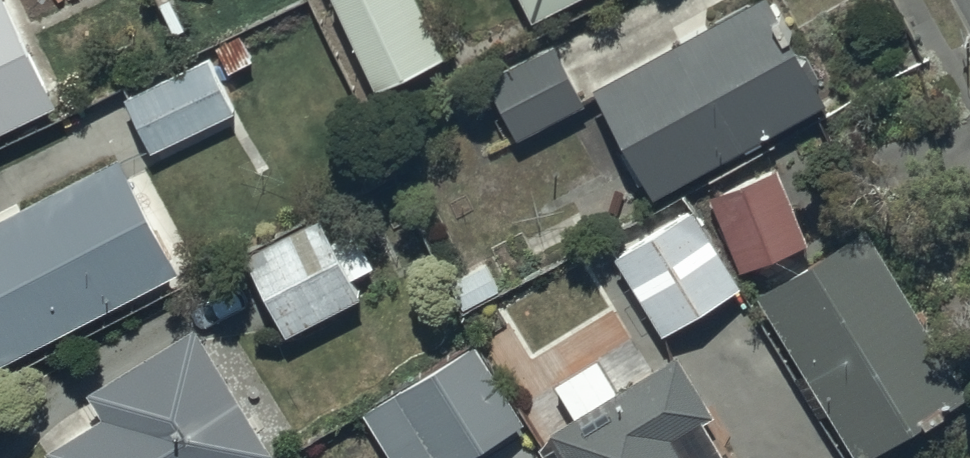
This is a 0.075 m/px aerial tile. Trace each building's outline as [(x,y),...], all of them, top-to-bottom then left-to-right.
[(41,107),(35,96),(49,89),(4,0),(0,0),(0,128),(41,107)] [(364,94),(439,60),(411,0),(322,0),(364,94)] [(523,25),(575,0),(511,0),(523,25)] [(587,100),(641,201),(818,105),(783,40),(794,34),(775,0),(768,0),(762,4),(760,0),(747,0),(582,90),(587,100)] [(209,52),(116,103),(141,153),(144,158),(256,97),(239,66),(278,45),(267,25),(242,38),(239,32),(208,49),(209,52)] [(576,106),(545,45),(479,78),(512,142),(576,106)] [(120,153),(0,217),(0,356),(3,362),(181,266),(120,153)] [(772,167),(703,194),(734,273),(803,247),(772,167)] [(686,210),(607,257),(655,338),(734,290),(686,210)] [(310,219),(235,258),(277,337),(351,299),(310,219)] [(746,294),(844,457),(858,457),(960,397),(858,227),(746,294)] [(43,457),(261,457),(262,457),(190,331),(77,395),(91,420),(39,450),(43,457)] [(381,457),(466,457),(519,424),(467,343),(354,416),(381,457)] [(692,424),(704,417),(671,359),(613,392),(593,358),(547,385),(567,419),(543,433),(557,457),(711,457),(692,424)]
